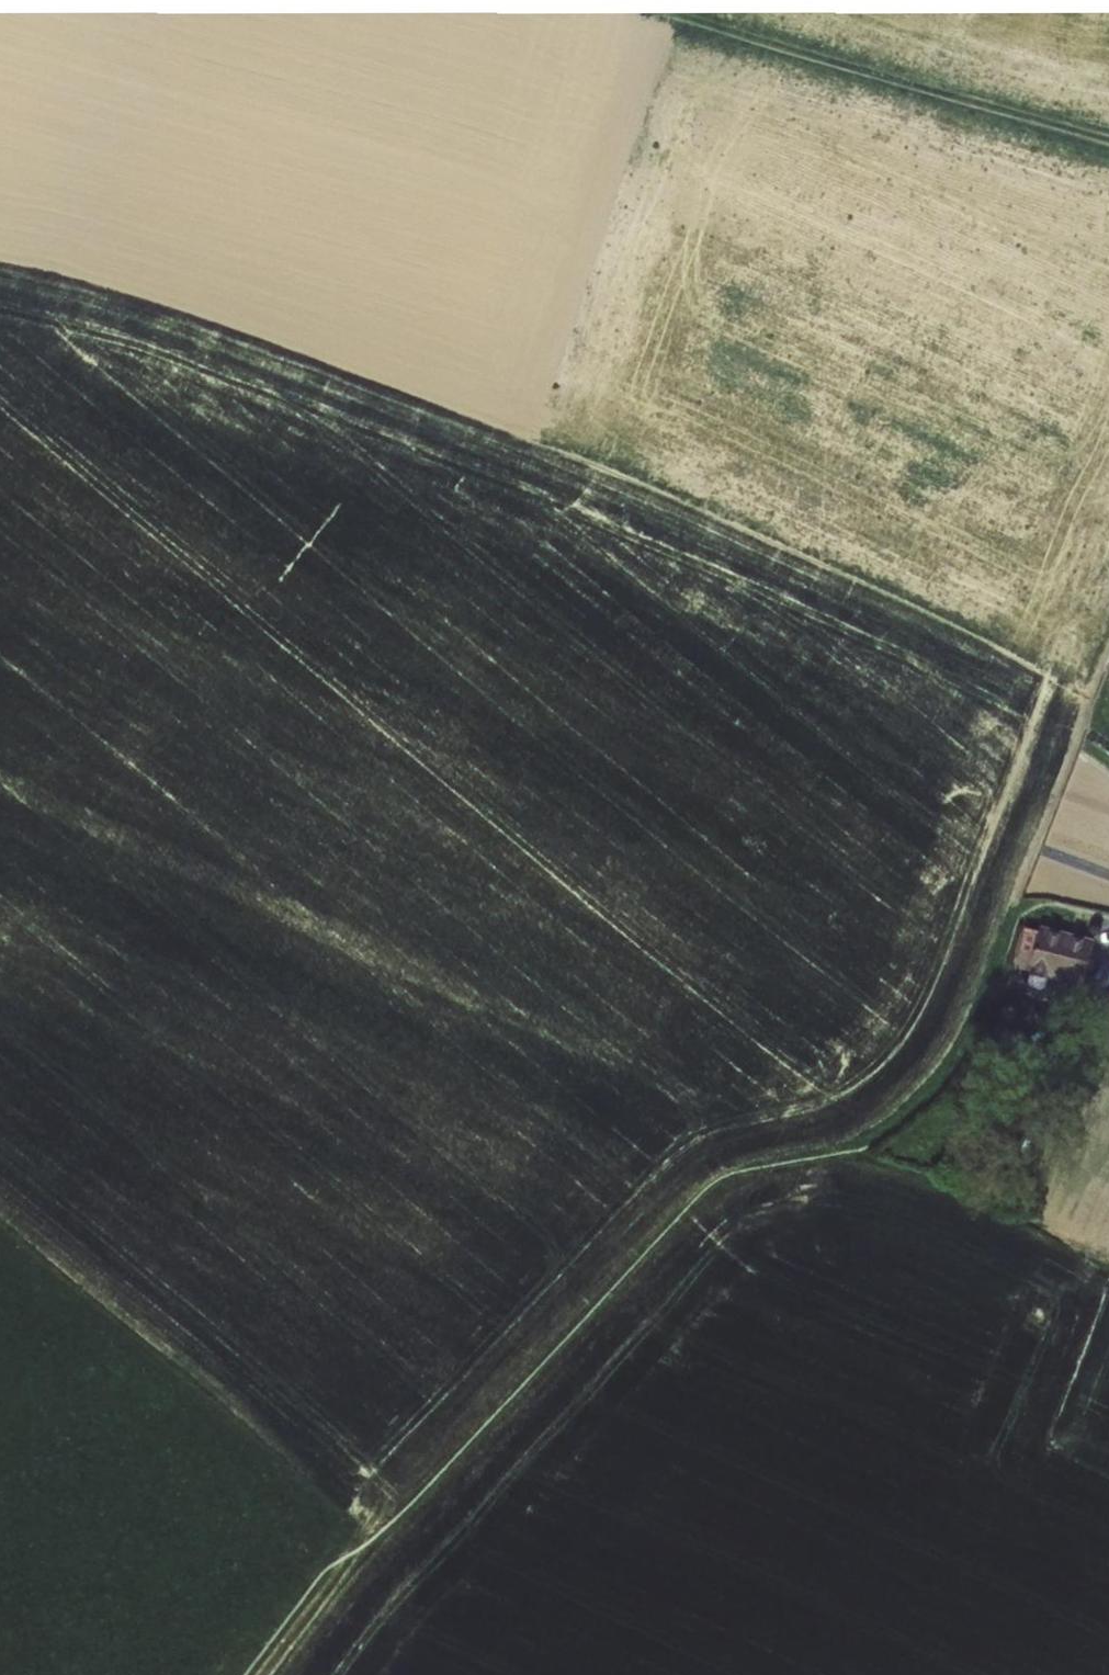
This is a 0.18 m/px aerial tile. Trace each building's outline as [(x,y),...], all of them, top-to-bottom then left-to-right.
[(1035,922),(1020,969),(1086,989),(1101,942),(1035,922)]
